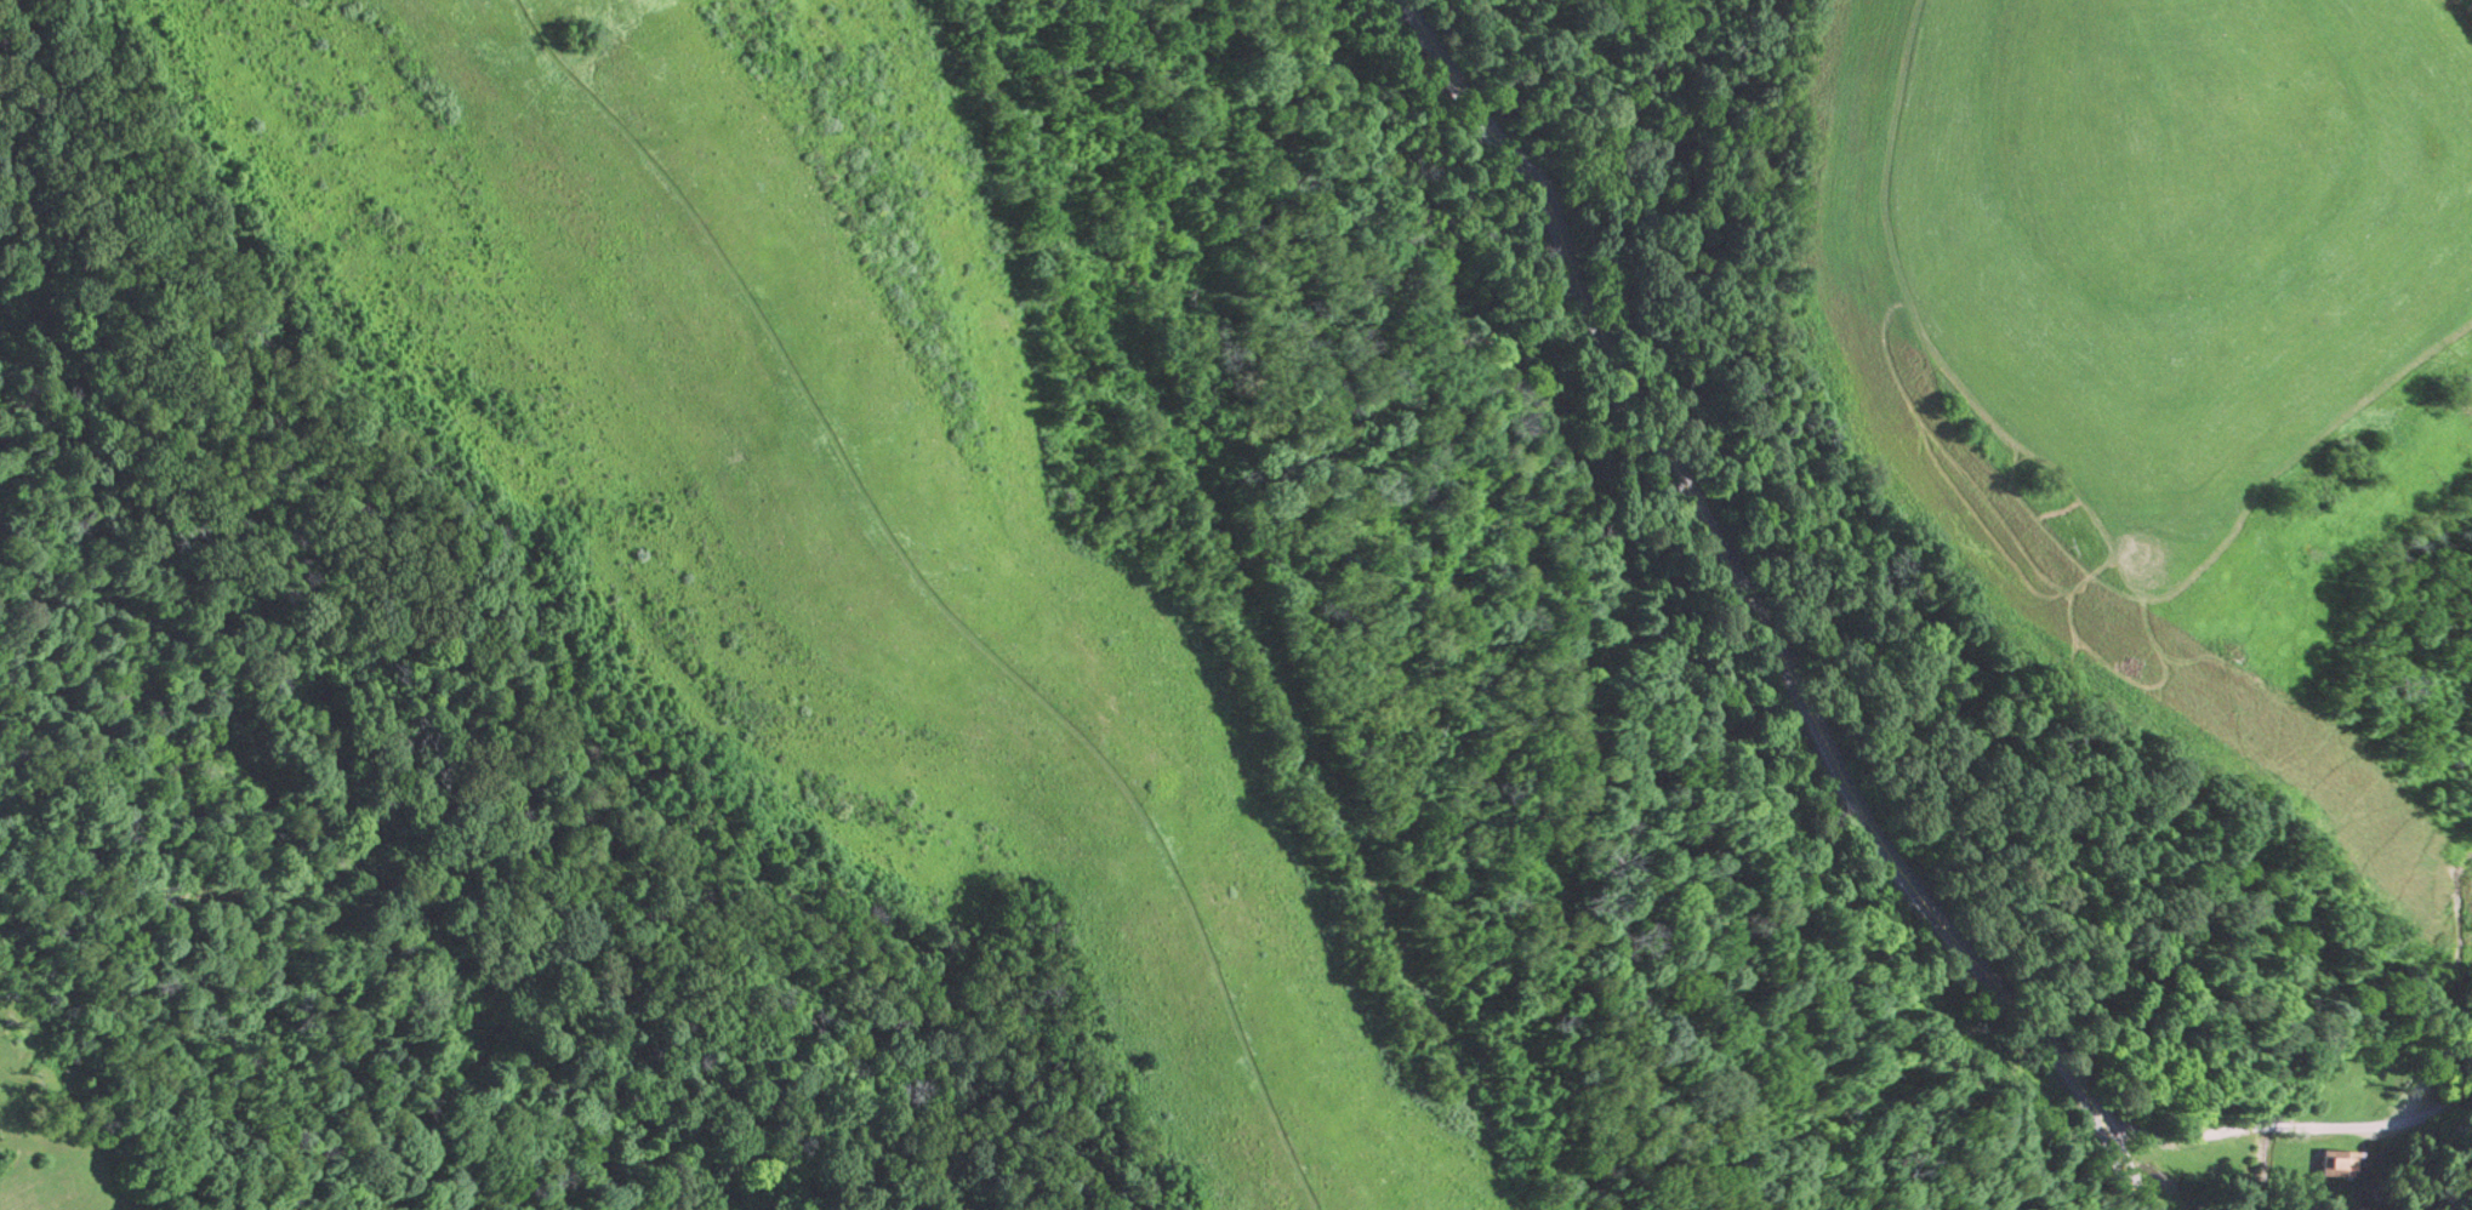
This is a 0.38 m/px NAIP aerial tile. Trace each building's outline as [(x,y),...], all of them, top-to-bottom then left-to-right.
[(2322,1150),(2322,1176),(2365,1176),(2365,1150),(2322,1150)]
